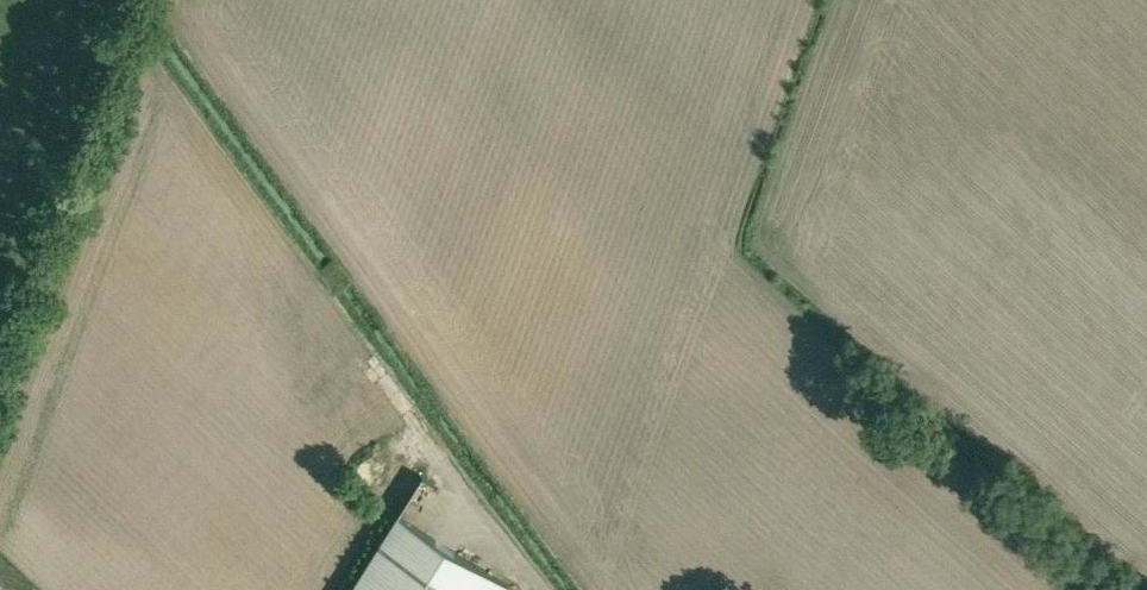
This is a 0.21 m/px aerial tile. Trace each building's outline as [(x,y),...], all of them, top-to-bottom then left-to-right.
[(422,494),(446,494),(445,474),(422,474),(422,494)] [(350,589),(503,589),(505,586),(508,583),(494,574),(397,514),(350,589)]
